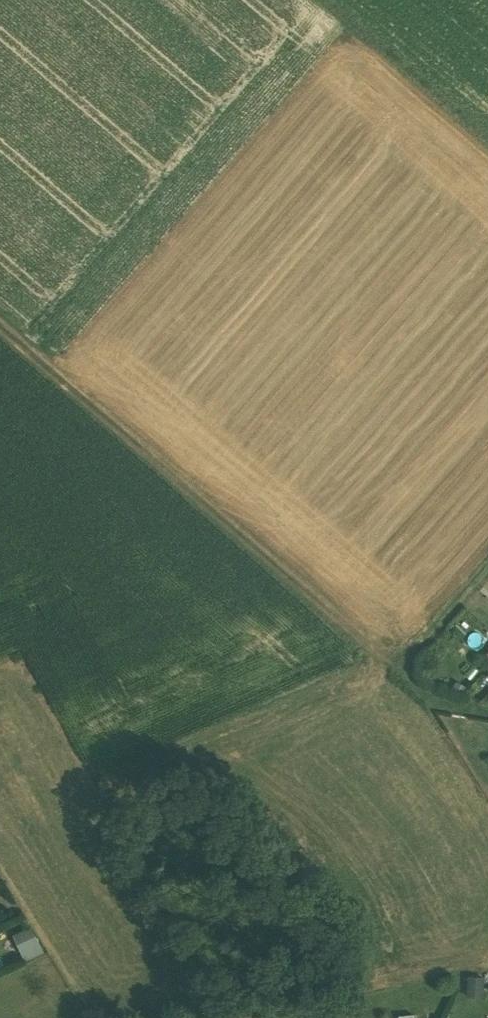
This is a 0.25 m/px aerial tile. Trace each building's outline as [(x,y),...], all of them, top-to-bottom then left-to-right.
[(31,929),(14,937),(21,952),(38,944),(31,929)]
